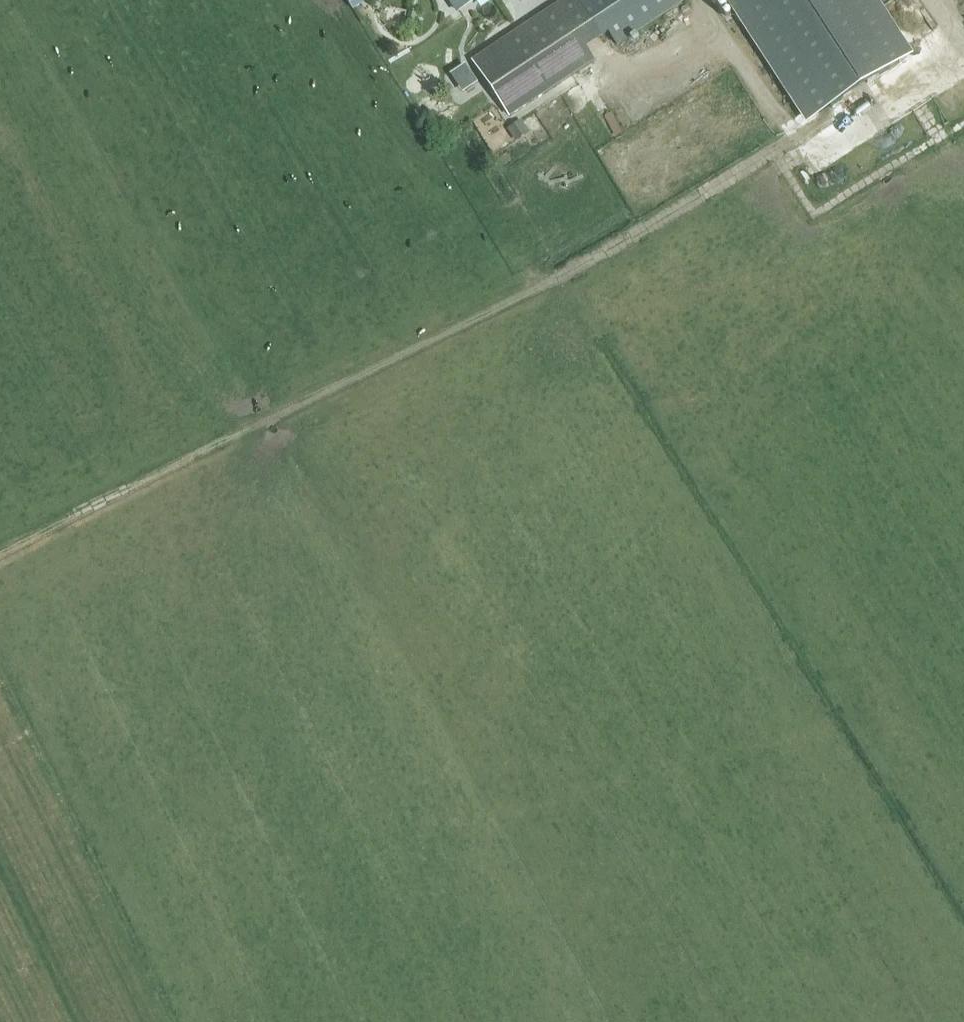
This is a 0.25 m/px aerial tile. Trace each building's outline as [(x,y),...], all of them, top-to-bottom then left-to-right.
[(365,0),(343,0),(350,10),(365,0)] [(458,12),(476,0),(451,0),(458,12)] [(601,37),(577,0),(565,0),(473,61),(510,117),(594,62),(585,48),(601,37)] [(600,20),(593,25),(601,37),(602,38),(609,34),(618,46),(685,1),(684,0),(587,0),(600,20)] [(909,56),(873,0),(731,0),(809,121),(909,56)] [(529,134),(521,121),(507,130),(515,143),(529,134)]
